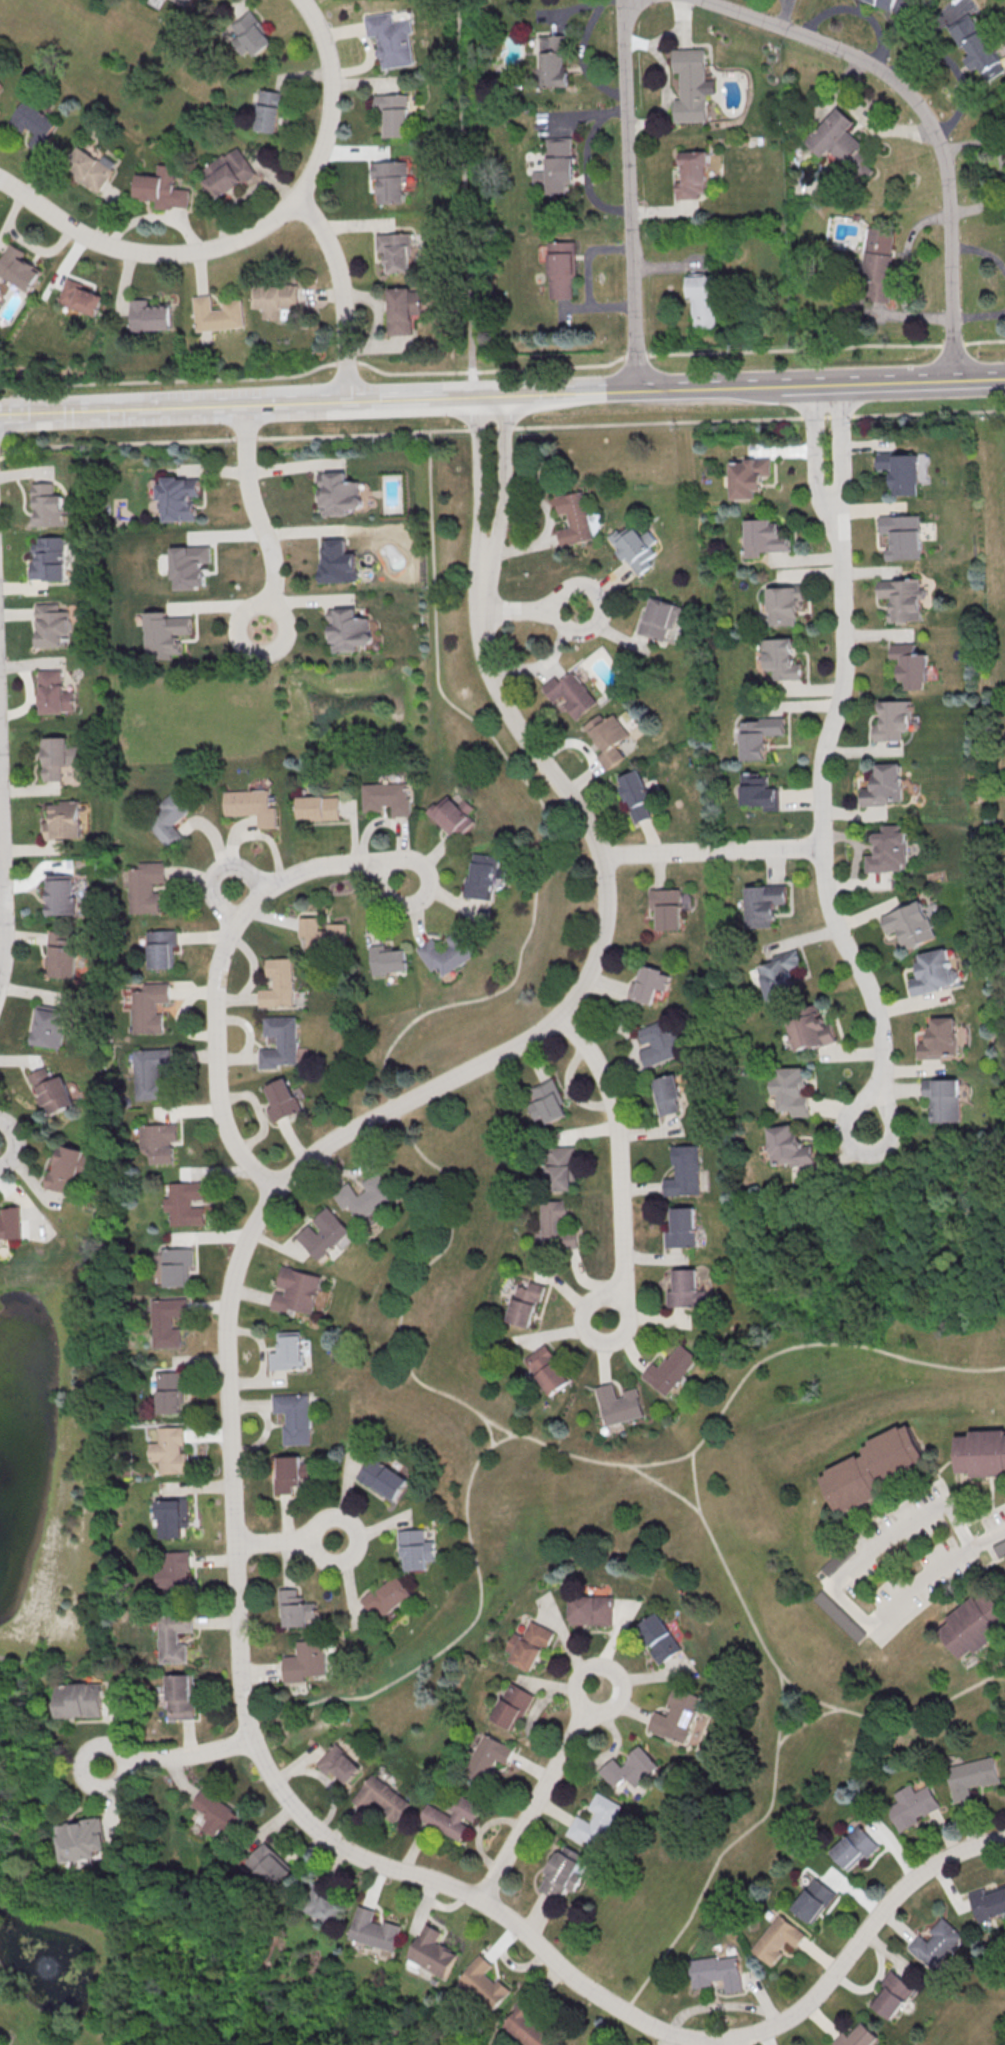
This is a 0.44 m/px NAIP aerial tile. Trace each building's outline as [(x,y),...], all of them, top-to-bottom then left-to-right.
[(889,11),(893,0),(862,0),(889,11)] [(233,41),(243,53),(251,48),(257,55),(276,40),(253,11),(234,26),(240,35),(233,41)] [(366,15),(369,37),(380,36),(384,69),(418,64),(411,19),(396,21),(395,11),(366,15)] [(979,83),(1003,70),(972,13),(949,25),(979,83)] [(542,87),(568,86),(568,35),(541,35),(542,87)] [(674,72),(681,72),(682,98),(675,98),(676,122),(708,121),(706,48),(674,48),(674,72)] [(280,133),(284,91),(262,89),(258,131),(280,133)] [(375,97),(411,96),(411,111),(407,111),(408,138),(384,138),(383,113),(375,113),(375,97)] [(29,134),(25,141),(42,152),(61,122),(24,99),(10,122),(29,134)] [(830,151),(865,181),(874,170),(861,159),(870,149),(847,130),(855,121),(836,105),(805,142),(824,158),(830,151)] [(547,192),(574,192),(574,139),(547,139),(547,192)] [(100,193),(118,165),(82,142),(65,170),(100,193)] [(258,175),(241,145),(199,170),(217,200),(258,175)] [(708,151),(683,151),(683,180),(676,180),(676,198),(708,198),(708,151)] [(372,164),(408,163),(409,178),(405,178),(405,205),(381,205),(380,180),(372,180),(372,164)] [(159,175),(136,174),(135,198),(156,199),(156,208),(189,209),(190,186),(180,186),(181,165),(159,164),(159,175)] [(891,302),(896,228),(867,227),(863,300),(891,302)] [(376,235),(411,233),(412,250),(409,251),(410,274),(386,275),(385,251),(377,251),(376,235)] [(576,241),(549,241),(549,299),(576,299),(576,241)] [(43,268),(23,259),(27,250),(10,242),(0,263),(0,277),(32,292),(43,268)] [(716,328),(716,275),(689,275),(689,328),(716,328)] [(100,315),(106,290),(66,279),(60,305),(100,315)] [(299,319),(299,284),(256,284),(256,308),(265,308),(265,319),(299,319)] [(389,290),(389,313),(384,313),(384,337),(412,336),(411,315),(420,315),(420,293),(410,293),(410,290),(389,290)] [(194,297),(198,331),(246,327),(243,300),(224,301),(225,309),(214,310),(213,295),(194,297)] [(173,330),(173,302),(132,302),(132,330),(173,330)] [(891,495),(920,495),(919,452),(878,452),(878,471),(890,471),(891,495)] [(731,459),(731,498),(761,498),(761,476),(772,476),(772,458),(731,459)] [(348,470),(349,481),(360,481),(361,510),(351,510),(351,517),(318,518),(316,471),(348,470)] [(200,477),(201,499),(191,500),(192,525),(156,526),(154,479),(200,477)] [(32,480),(34,525),(63,524),(62,498),(52,495),(51,479),(32,480)] [(561,547),(594,541),(585,491),(556,496),(560,515),(568,513),(571,527),(558,529),(561,547)] [(878,517),(918,516),(920,560),(884,561),(884,550),(887,550),(887,540),(890,539),(890,534),(879,535),(878,517)] [(745,519),(746,557),(762,556),(762,552),(790,551),(790,537),(780,537),(779,519),(745,519)] [(644,537),(635,527),(614,545),(639,574),(660,556),(651,546),(658,540),(650,531),(644,537)] [(62,538),(65,580),(28,582),(27,559),(39,558),(38,540),(62,538)] [(348,538),(348,560),(361,560),(361,583),(319,583),(319,549),(329,549),(329,538),(348,538)] [(170,542),(210,543),(210,564),(199,564),(198,587),(169,586),(170,542)] [(878,581),(918,580),(920,624),(884,626),(884,614),(887,614),(887,604),(890,604),(890,599),(878,599),(878,581)] [(769,625),(802,625),(801,586),(768,586),(769,625)] [(640,633),(665,640),(676,603),(651,596),(640,633)] [(69,611),(70,647),(38,648),(36,603),(58,602),(59,611),(69,611)] [(325,606),(324,652),(380,653),(380,616),(357,616),(354,606),(325,606)] [(141,611),(145,653),(180,650),(179,638),(192,637),(191,621),(171,623),(170,609),(141,611)] [(762,638),(762,670),(773,669),(773,680),(802,679),(801,660),(792,660),(792,638),(762,638)] [(925,689),(925,679),(932,679),(931,653),(917,653),(916,643),(891,644),(892,661),(901,661),(902,689),(925,689)] [(39,670),(40,711),(75,710),(75,688),(64,688),(63,669),(39,670)] [(554,703),(563,697),(577,717),(598,702),(575,670),(561,680),(557,675),(542,686),(554,703)] [(874,741),(902,741),(902,730),(913,730),(913,700),(883,700),(883,722),(874,722),(874,741)] [(616,713),(606,719),(602,714),(586,724),(603,750),(597,755),(607,769),(625,757),(618,746),(632,737),(616,713)] [(740,719),(741,760),(767,760),(766,736),(785,735),(784,718),(740,719)] [(43,737),(44,786),(82,785),(81,753),(68,753),(68,737),(43,737)] [(863,805),(904,804),(903,762),(873,763),(874,787),(862,787),(863,805)] [(654,802),(641,769),(617,778),(635,823),(652,817),(647,805),(654,802)] [(742,772),(741,809),(779,810),(779,787),(767,786),(767,772),(742,772)] [(362,784),(363,812),(383,811),(383,805),(392,805),(392,816),(411,815),(410,797),(408,797),(407,782),(362,784)] [(160,803),(164,808),(148,822),(172,850),(185,838),(173,824),(193,806),(177,788),(160,803)] [(224,791),(225,815),(258,814),(258,827),(275,826),(274,806),(270,807),(269,789),(224,791)] [(298,796),(299,818),(302,818),(302,820),(339,818),(338,796),(324,797),(324,795),(298,796)] [(427,810),(458,839),(475,821),(468,814),(475,807),(466,798),(460,805),(452,797),(446,804),(439,797),(427,810)] [(47,839),(46,819),(52,819),(52,803),(82,801),(83,837),(47,839)] [(864,871),(906,870),(904,828),(870,829),(870,837),(872,837),(872,848),(875,848),(875,853),(864,853),(864,871)] [(475,852),(500,855),(499,867),(506,868),(504,878),(495,877),(492,900),(465,897),(468,877),(472,878),(475,852)] [(140,867),(139,862),(166,861),(167,882),(153,883),(154,892),(159,892),(160,912),(131,913),(130,868),(140,867)] [(48,879),(49,915),(77,914),(76,878),(48,879)] [(748,927),(778,927),(777,904),(787,904),(787,885),(747,886),(748,927)] [(682,889),(653,889),(653,929),(682,929),(682,889)] [(938,937),(923,899),(882,916),(890,935),(900,931),(907,949),(938,937)] [(300,917),(301,935),(308,935),(308,950),(348,950),(347,922),(327,922),(327,929),(320,929),(320,916),(300,917)] [(417,948),(433,972),(440,967),(444,974),(485,947),(469,924),(448,937),(454,945),(444,952),(434,936),(417,948)] [(50,928),(46,976),(76,979),(79,939),(65,938),(66,929),(50,928)] [(147,931),(177,929),(178,946),(174,946),(176,967),(151,968),(150,943),(148,943),(147,931)] [(370,946),(373,974),(409,970),(406,948),(388,950),(388,944),(370,946)] [(915,995),(961,985),(952,946),(916,955),(921,976),(911,978),(915,995)] [(768,1001),(796,994),(790,970),(803,967),(798,950),(758,961),(768,1001)] [(267,959),(267,975),(273,975),(274,988),(259,988),(260,1006),(293,1005),(291,958),(267,959)] [(653,1005),(658,989),(668,991),(673,972),(640,963),(630,999),(653,1005)] [(144,990),(134,990),(136,1033),(163,1032),(163,1014),(158,1014),(157,1002),(170,1002),(170,982),(144,983),(144,990)] [(34,1004),(30,1029),(35,1031),(33,1044),(64,1048),(69,1008),(34,1004)] [(834,1043),(827,1012),(789,1020),(796,1051),(834,1043)] [(265,1017),(265,1035),(278,1035),(278,1048),(260,1048),(261,1068),(279,1068),(279,1064),(297,1064),(296,1016),(265,1017)] [(930,1016),(930,1048),(920,1048),(920,1058),(959,1058),(959,1016),(930,1016)] [(646,1067),(682,1054),(670,1018),(634,1030),(646,1067)] [(137,1050),(138,1099),(166,1098),(165,1078),(159,1078),(159,1050),(137,1050)] [(809,1114),(808,1066),(773,1067),(773,1095),(778,1095),(779,1115),(809,1114)] [(30,1076),(48,1116),(77,1102),(63,1072),(51,1078),(47,1068),(30,1076)] [(662,1116),(685,1110),(675,1073),(653,1079),(662,1116)] [(266,1087),(275,1105),(268,1108),(275,1122),(303,1109),(297,1095),(295,1096),(286,1077),(266,1087)] [(924,1078),(924,1099),(932,1099),(932,1121),(962,1121),(962,1078),(924,1078)] [(554,1079),(529,1090),(532,1098),(527,1100),(537,1121),(545,1117),(548,1124),(570,1113),(554,1079)] [(142,1124),(178,1123),(179,1140),(172,1140),(173,1146),(175,1146),(176,1162),(154,1163),(153,1149),(143,1150),(142,1124)] [(768,1127),(773,1168),(816,1163),(814,1144),(800,1146),(797,1123),(768,1127)] [(700,1194),(699,1145),(674,1145),(674,1177),(665,1177),(665,1195),(700,1194)] [(45,1185),(50,1169),(54,1170),(61,1146),(100,1157),(91,1187),(71,1181),(68,1192),(45,1185)] [(576,1190),(576,1146),(547,1146),(547,1190),(576,1190)] [(364,1182),(377,1173),(393,1196),(360,1219),(351,1206),(345,1210),(333,1193),(351,1181),(360,1195),(369,1189),(364,1182)] [(171,1183),(172,1197),(166,1197),(167,1210),(172,1210),(173,1225),(204,1223),(204,1207),(193,1207),(193,1199),(205,1198),(204,1181),(171,1183)] [(542,1200),(542,1248),(579,1248),(579,1228),(569,1228),(569,1200),(542,1200)] [(329,1205),(314,1219),(324,1229),(320,1233),(311,1224),(298,1236),(320,1259),(352,1229),(329,1205)] [(22,1207),(2,1209),(3,1216),(0,1216),(0,1239),(24,1237),(22,1207)] [(695,1207),(673,1207),(673,1228),(666,1228),(666,1247),(696,1246),(695,1207)] [(164,1248),(165,1286),(191,1286),(191,1264),(194,1264),(193,1247),(164,1248)] [(283,1265),(278,1286),(287,1288),(285,1293),(276,1291),(271,1308),(312,1319),(323,1276),(283,1265)] [(675,1268),(675,1289),(668,1289),(668,1307),(699,1306),(699,1268),(675,1268)] [(519,1284),(507,1320),(531,1328),(545,1285),(529,1280),(527,1287),(519,1284)] [(154,1299),(155,1347),(181,1346),(181,1328),(175,1328),(174,1316),(188,1316),(187,1297),(154,1299)] [(278,1332),(278,1351),(270,1352),(271,1369),(305,1368),(304,1353),(302,1353),(301,1331),(278,1332)] [(642,1375),(667,1396),(699,1358),(682,1343),(662,1366),(655,1360),(642,1375)] [(524,1359),(551,1396),(572,1380),(544,1344),(524,1359)] [(158,1371),(159,1414),(182,1413),(182,1402),(187,1402),(186,1371),(158,1371)] [(638,1387),(616,1392),(614,1382),(596,1386),(605,1426),(645,1417),(638,1387)] [(273,1395),(310,1393),(311,1444),(284,1445),(283,1426),(286,1425),(286,1412),(273,1413),(273,1395)] [(930,1470),(911,1423),(861,1443),(865,1453),(820,1472),(835,1509),(930,1470)] [(149,1441),(160,1441),(160,1427),(187,1427),(188,1475),(160,1476),(159,1459),(149,1459),(149,1441)] [(957,1473),(971,1473),(971,1477),(1004,1476),(1004,1429),(970,1430),(970,1435),(956,1435),(957,1473)] [(373,1454),(358,1477),(394,1501),(410,1479),(373,1454)] [(279,1457),(280,1476),(274,1477),(275,1496),(293,1495),(293,1486),(298,1486),(297,1478),(302,1478),(301,1456),(279,1457)] [(156,1499),(158,1536),(187,1535),(185,1498),(156,1499)] [(397,1531),(399,1550),(402,1550),(403,1556),(406,1556),(407,1570),(428,1569),(427,1560),(435,1559),(434,1541),(425,1542),(424,1529),(397,1531)] [(992,1544),(998,1557),(1004,1554),(1004,1538),(992,1544)] [(822,1571),(836,1582),(858,1554),(844,1543),(822,1571)] [(161,1551),(161,1586),(191,1586),(191,1551),(161,1551)] [(400,1574),(414,1593),(383,1616),(377,1607),(372,1611),(363,1598),(378,1587),(379,1589),(400,1574)] [(279,1588),(280,1614),(284,1613),(285,1626),(307,1625),(307,1617),(316,1617),(316,1602),(305,1602),(305,1595),(297,1596),(296,1588),(279,1588)] [(857,1643),(867,1633),(823,1589),(813,1598),(857,1643)] [(990,1591),(1004,1611),(1004,1628),(1002,1630),(1004,1634),(977,1656),(974,1652),(963,1661),(939,1631),(951,1623),(948,1619),(976,1597),(978,1601),(990,1591)] [(570,1624),(612,1624),(612,1595),(570,1595),(570,1624)] [(636,1627),(659,1664),(683,1649),(659,1612),(636,1627)] [(157,1616),(159,1665),(187,1664),(186,1643),(178,1644),(178,1633),(190,1633),(189,1614),(157,1616)] [(512,1650),(514,1651),(509,1660),(534,1672),(554,1631),(527,1618),(512,1650)] [(296,1641),(297,1655),(282,1656),(284,1682),(305,1681),(305,1675),(325,1674),(323,1640),(296,1641)] [(165,1675),(165,1718),(195,1718),(195,1675),(165,1675)] [(60,1718),(59,1683),(102,1682),(103,1717),(60,1718)] [(534,1693),(509,1682),(493,1719),(518,1730),(534,1693)] [(702,1697),(676,1687),(667,1714),(656,1710),(649,1730),(686,1743),(702,1697)] [(513,1746),(483,1734),(467,1771),(487,1779),(495,1760),(505,1764),(513,1746)] [(362,1768),(335,1742),(318,1759),(345,1785),(362,1768)] [(600,1771),(620,1792),(631,1783),(636,1788),(661,1765),(642,1745),(621,1764),(614,1757),(600,1771)] [(971,1787),(1001,1782),(996,1756),(947,1766),(954,1802),(973,1798),(971,1787)] [(348,1799),(368,1773),(406,1802),(390,1822),(378,1813),(382,1808),(371,1799),(362,1810),(348,1799)] [(930,1785),(916,1792),(912,1784),(894,1793),(898,1803),(888,1808),(899,1831),(943,1809),(930,1785)] [(203,1788),(192,1806),(205,1814),(203,1817),(206,1819),(203,1824),(216,1833),(221,1826),(235,1835),(246,1819),(232,1810),(234,1808),(203,1788)] [(453,1791),(479,1805),(470,1822),(461,1817),(459,1820),(466,1824),(457,1841),(417,1818),(425,1804),(448,1816),(451,1810),(444,1807),(453,1791)] [(595,1791),(620,1805),(612,1819),(617,1822),(611,1832),(606,1829),(596,1846),(582,1838),(580,1842),(565,1833),(575,1815),(588,1822),(594,1812),(585,1807),(595,1791)] [(60,1823),(65,1866),(105,1862),(103,1849),(111,1848),(107,1818),(60,1823)] [(831,1852),(852,1873),(880,1844),(859,1823),(831,1852)] [(294,1868),(263,1841),(245,1861),(276,1888),(294,1868)] [(538,1888),(561,1900),(567,1889),(574,1893),(591,1860),(561,1844),(538,1888)] [(837,1893),(816,1877),(792,1908),(814,1924),(837,1893)] [(970,1894),(978,1921),(1004,1913),(1004,1884),(970,1894)] [(302,1910),(335,1927),(347,1903),(314,1886),(302,1910)] [(395,1951),(401,1927),(374,1920),(376,1910),(357,1905),(348,1939),(395,1951)] [(806,1933),(780,1913),(752,1950),(771,1965),(788,1944),(795,1949),(806,1933)] [(925,1938),(921,1934),(908,1948),(933,1970),(964,1935),(944,1917),(925,1938)] [(423,1923),(404,1956),(442,1978),(456,1955),(432,1941),(438,1931),(423,1923)] [(488,1975),(495,1963),(479,1953),(459,1983),(497,2008),(510,1989),(488,1975)] [(693,1987),(724,1983),(726,1993),(744,1991),(739,1954),(689,1960),(693,1987)] [(871,2004),(892,2020),(916,1986),(895,1971),(871,2004)] [(528,2044),(549,2044),(555,2038),(529,2016),(537,2006),(526,1997),(503,2024),(528,2044)] [(844,2031),(832,2043),(834,2044),(873,2044),(880,2037),(864,2022),(850,2037),(844,2031)]
